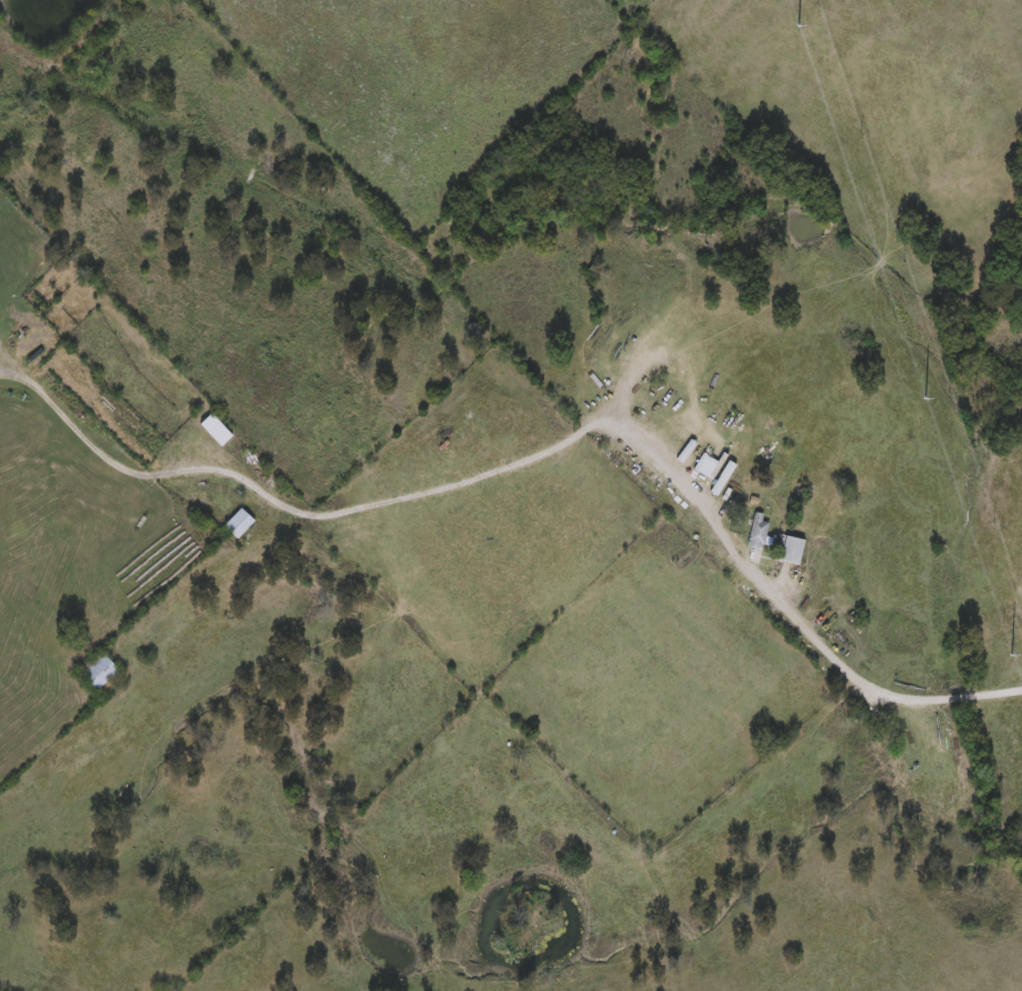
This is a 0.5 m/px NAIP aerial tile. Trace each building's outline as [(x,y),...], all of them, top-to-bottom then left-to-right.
[(230,433),(218,444),(197,420),(210,409),(230,433)] [(692,465),(701,449),(716,458),(707,474),(692,465)] [(253,518),(236,536),(221,522),(239,504),(253,518)] [(759,517),(769,519),(761,546),(744,541),(754,508),(761,510),(759,517)] [(796,561),(777,556),(783,532),(802,537),(796,561)] [(94,687),(75,668),(97,646),(116,666),(94,687)]
